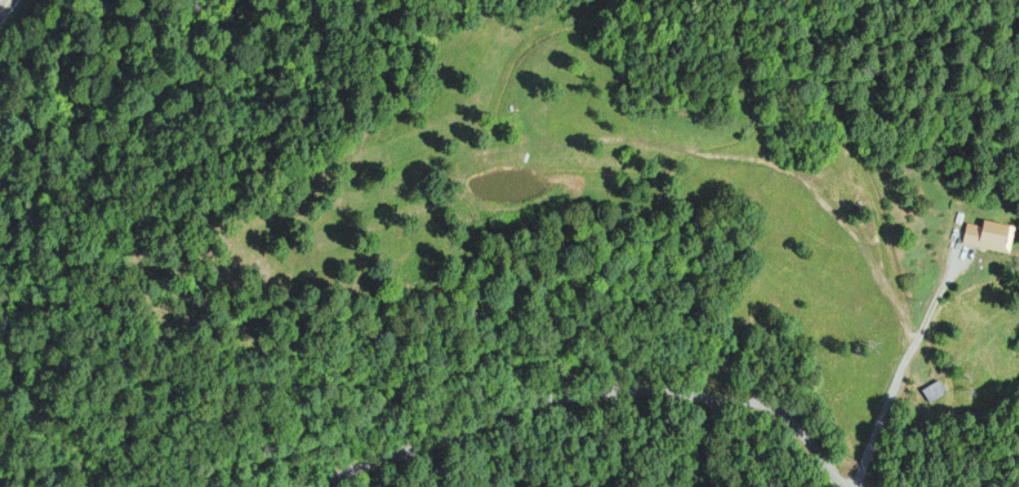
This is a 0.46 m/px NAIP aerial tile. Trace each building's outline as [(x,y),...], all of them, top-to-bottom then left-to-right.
[(1007,226),(979,222),(979,227),(964,224),(961,245),(1003,251),(1007,226)] [(921,389),(927,403),(943,396),(938,383),(921,389)]
